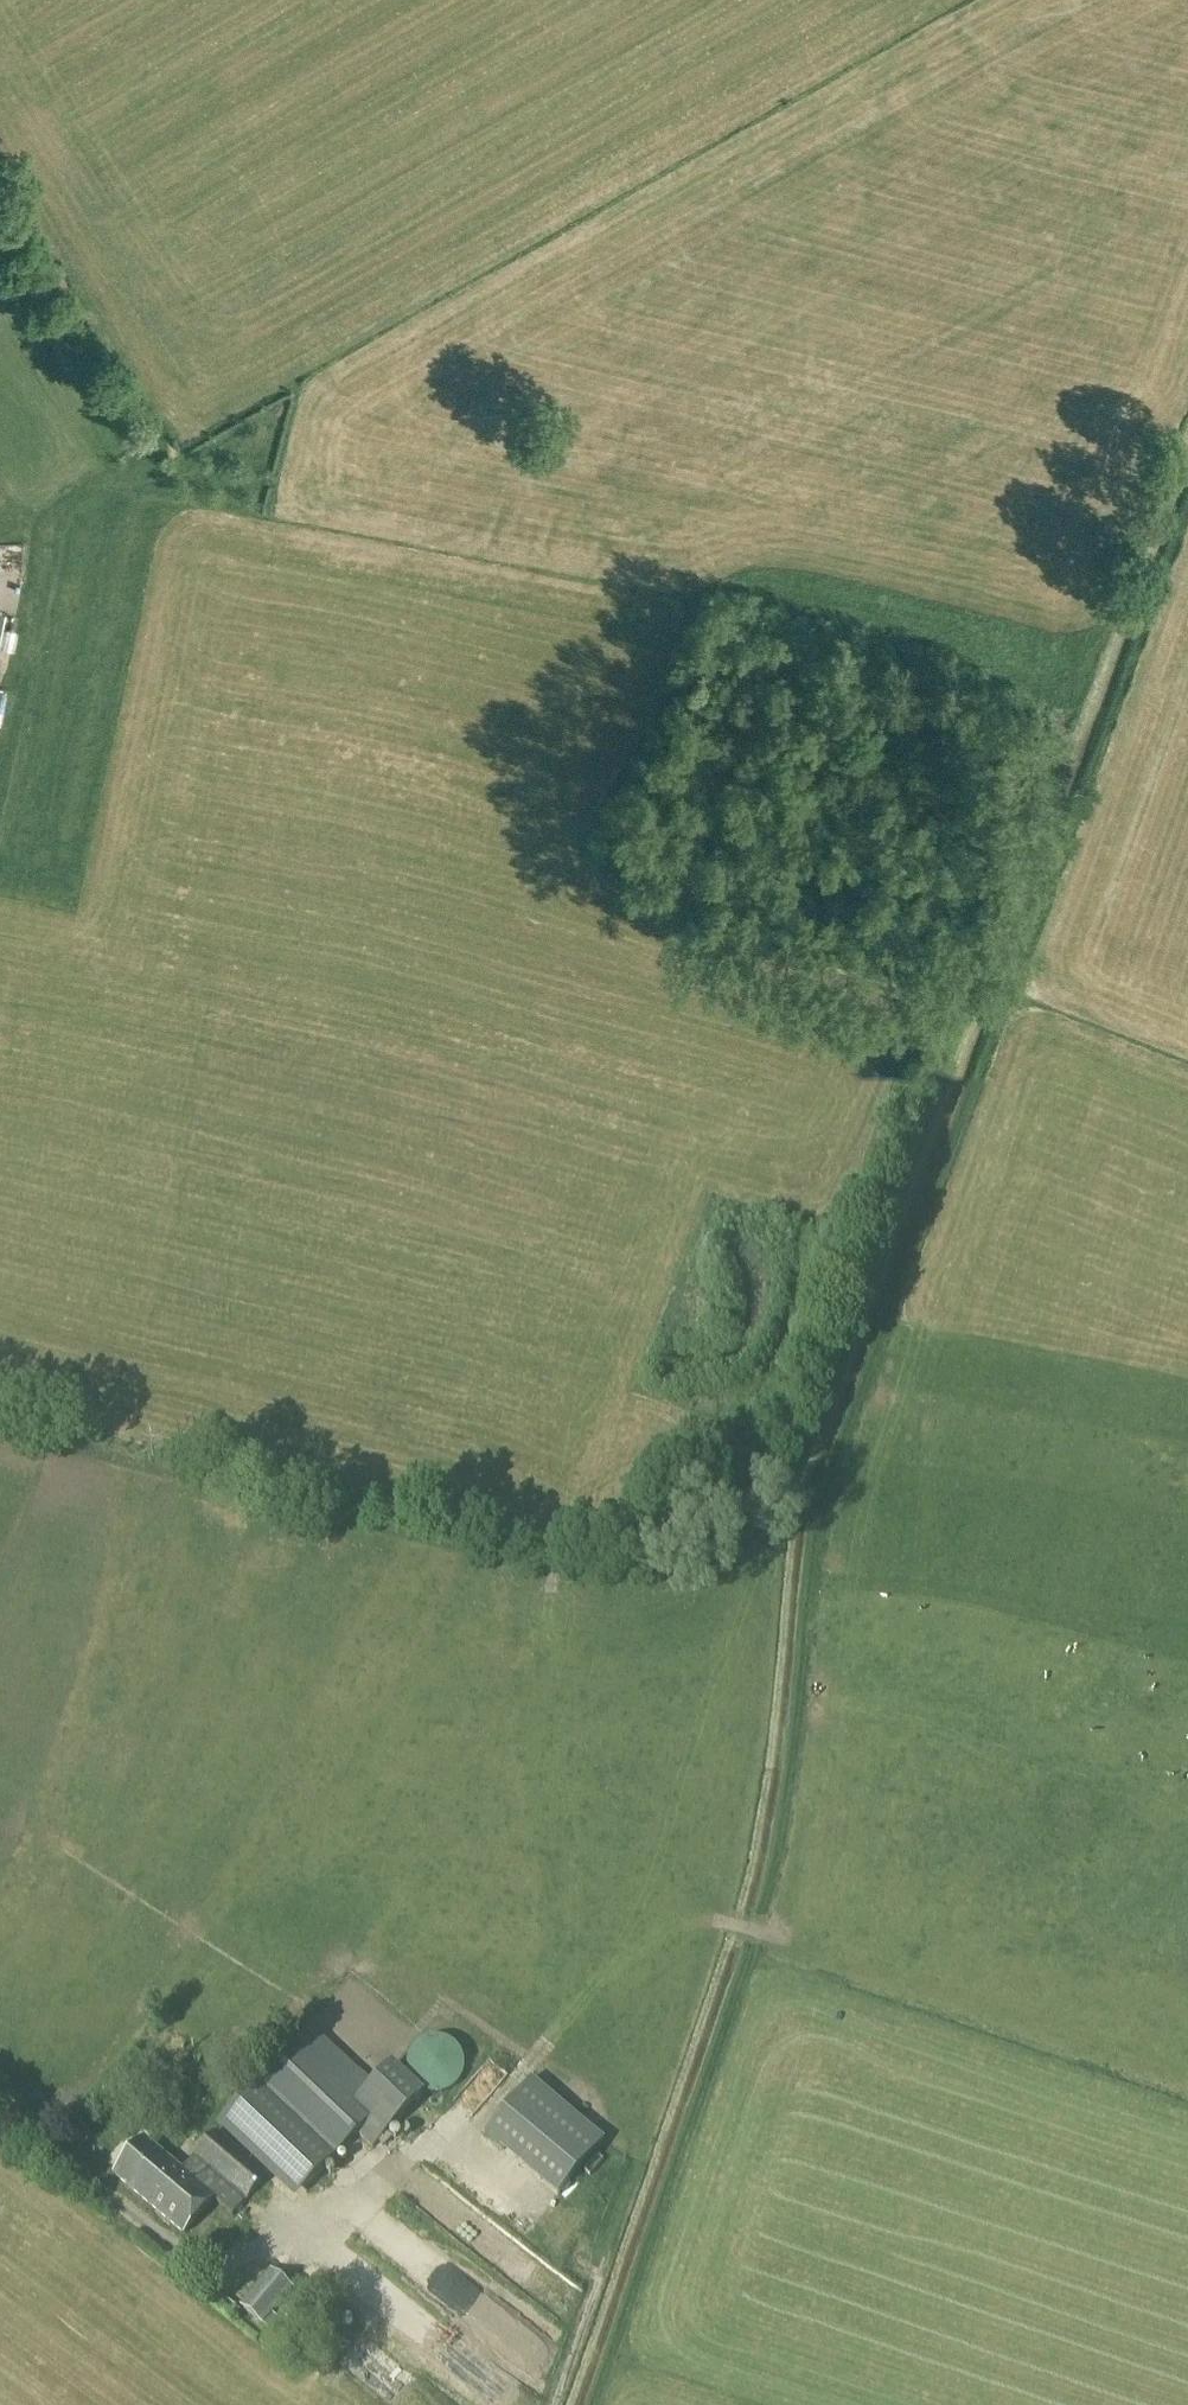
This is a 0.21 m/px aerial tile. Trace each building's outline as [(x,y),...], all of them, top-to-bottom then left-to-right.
[(372,2084),(311,2027),(216,2128),(294,2202),(322,2173),(326,2177),(332,2170),(329,2167),(357,2137),(372,2151),(378,2144),(383,2149),(391,2140),(387,2136),(424,2097),(390,2065),(372,2084)] [(436,2096),(441,2096),(446,2094),(451,2092),(455,2089),(458,2085),(461,2081),(463,2076),(464,2071),(464,2066),(463,2061),(461,2056),(459,2051),(456,2047),(452,2044),(447,2042),(442,2040),(437,2039),(432,2039),(427,2040),(422,2042),(418,2045),(414,2049),(411,2053),(409,2058),(407,2063),(407,2068),(407,2073),(409,2078),(411,2082),(414,2086),(417,2090),(422,2093),(426,2095),(431,2096),(436,2096)] [(463,2102),(479,2116),(518,2073),(502,2059),(463,2102)] [(557,2198),(604,2142),(531,2081),(484,2137),(557,2198)] [(267,2177),(216,2132),(181,2173),(144,2141),(114,2176),(184,2235),(202,2214),(221,2230),(267,2177)] [(527,2271),(531,2255),(514,2250),(509,2265),(527,2271)] [(263,2327),(292,2291),(270,2272),(240,2309),(263,2327)]
